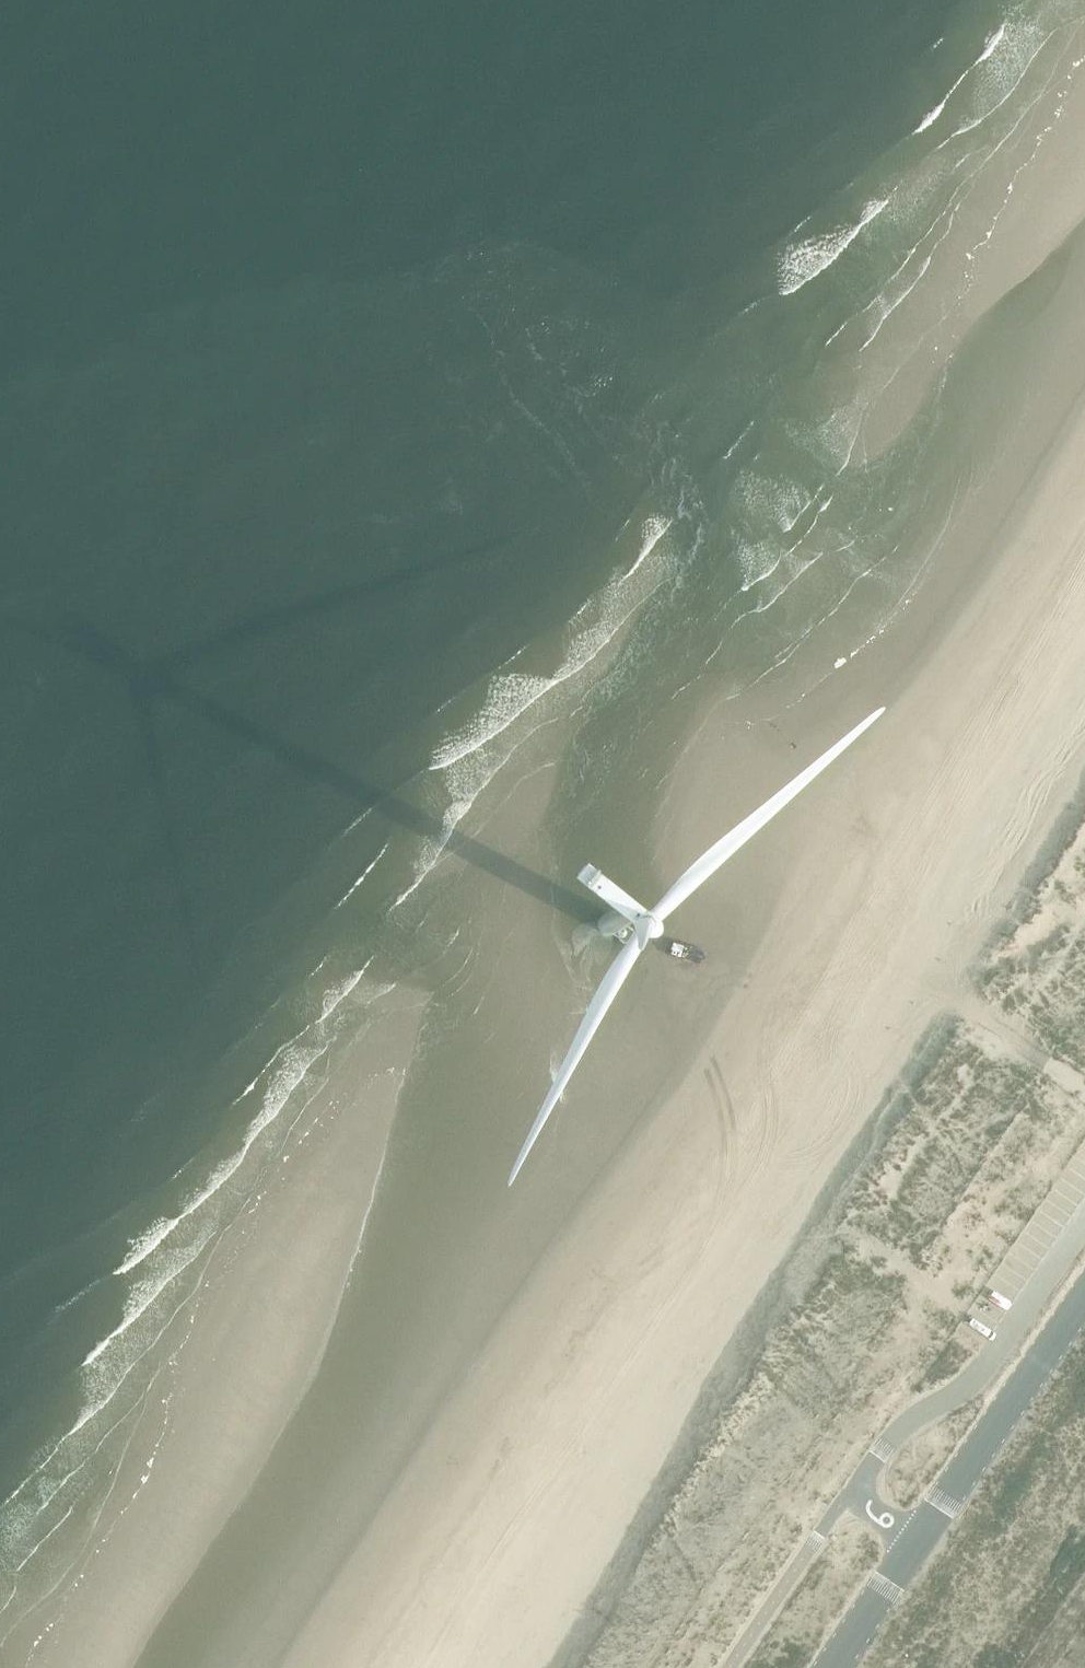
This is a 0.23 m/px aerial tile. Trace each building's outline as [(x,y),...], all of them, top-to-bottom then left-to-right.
[(559,934),(559,935),(559,937),(559,938),(559,939),(559,940),(559,942),(560,943),(560,944),(560,946),(561,947),(561,948),(561,949),(562,950),(562,952),(563,953),(563,954),(564,955),(565,956),(565,957),(566,958),(567,959),(568,960),(569,961),(570,962),(570,963),(571,964),(572,965),(573,966),(574,967),(575,967),(577,968),(578,969),(579,969),(580,970),(581,971),(582,971),(584,972),(585,972),(586,972),(587,973),(589,973),(590,973),(591,973),(592,974),(594,974),(595,974),(596,974),(598,974),(599,974),(600,974),(601,973),(603,973),(604,973),(605,973),(607,972),(608,972),(609,972),(610,971),(611,971),(613,970),(614,969),(615,969),(616,968),(617,967),(618,967),(619,966),(620,965),(621,964),(622,963),(623,962),(624,961),(625,960),(626,959),(626,958),(627,957),(628,956),(628,955),(629,954),(630,953),(630,952),(631,950),(631,949),(632,948),(632,947),(632,946),(633,944),(633,943),(633,942),(633,940),(633,939),(633,938),(633,937),(633,935),(633,934),(633,933),(633,931),(633,930),(633,929),(632,928),(632,926),(632,925),(631,924),(631,923),(630,921),(630,920),(629,919),(628,918),(628,917),(627,916),(626,915),(626,914),(625,913),(624,912),(623,911),(622,910),(621,909),(620,908),(619,907),(618,906),(617,906),(616,905),(615,904),(614,904),(613,903),(611,903),(610,902),(609,902),(608,901),(607,901),(605,900),(604,900),(603,900),(601,900),(600,900),(599,899),(598,899),(596,899),(595,899),(594,899),(592,900),(591,900),(590,900),(589,900),(587,900),(586,901),(585,901),(584,902),(582,902),(581,903),(580,903),(579,904),(578,904),(577,905),(575,906),(574,906),(573,907),(572,908),(571,909),(570,910),(570,911),(569,912),(568,913),(567,914),(566,915),(565,916),(565,917),(564,918),(563,919),(563,920),(562,921),(562,923),(561,924),(561,925),(561,926),(560,928),(560,929),(560,930),(559,931),(559,933),(559,934)]
